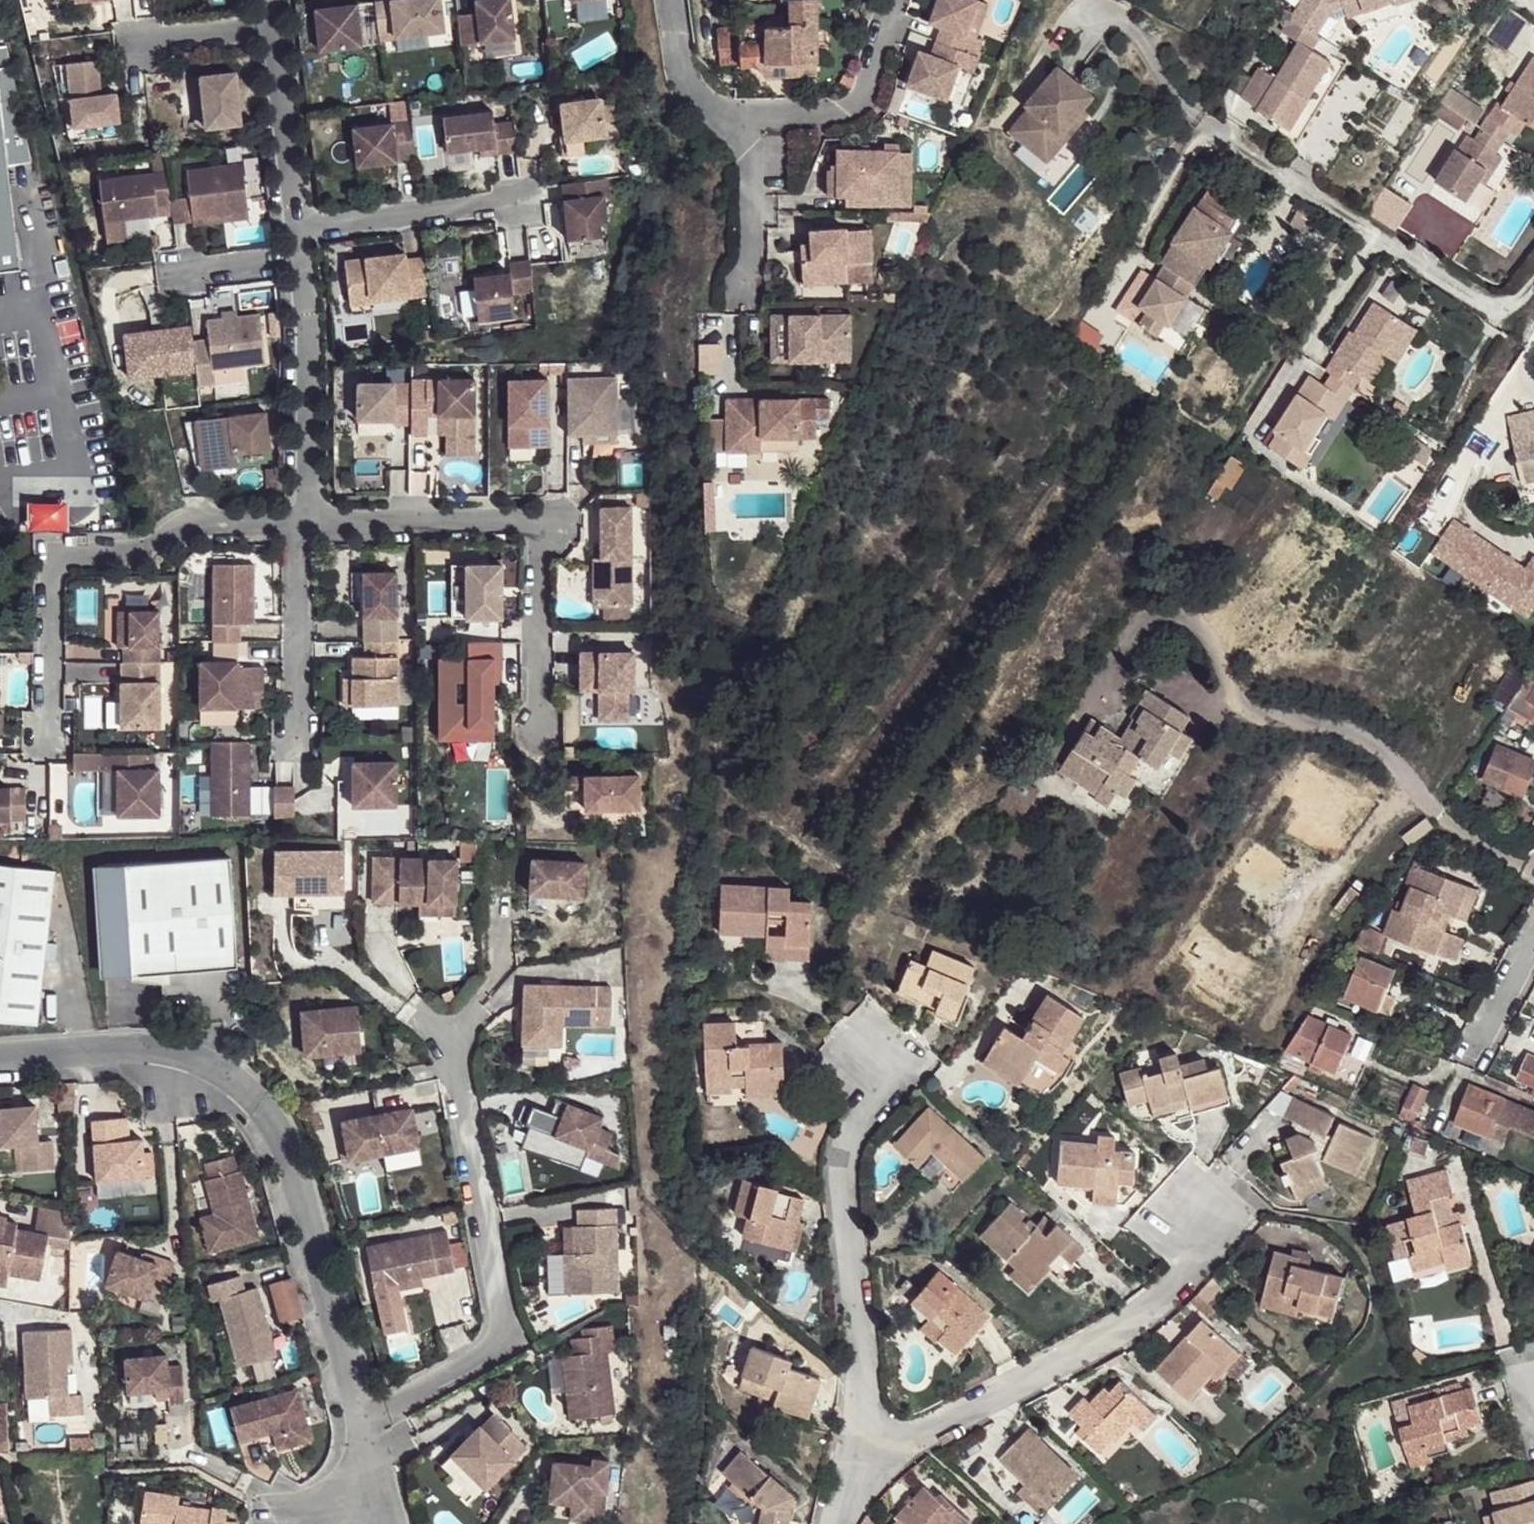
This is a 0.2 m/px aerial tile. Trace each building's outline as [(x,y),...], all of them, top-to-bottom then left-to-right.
[(374,1),(378,33),(394,32),(395,37),(444,31),(440,0),(384,0),(374,1)] [(457,16),(460,45),(514,38),(509,0),(475,0),(477,13),(457,16)] [(569,3),(571,20),(607,16),(606,0),(593,0),(569,3)] [(747,66),(766,78),(817,75),(813,0),(792,0),(789,0),(791,26),(764,27),(765,44),(738,45),(739,67),(747,66)] [(936,39),(979,56),(980,56),(982,50),(980,49),(984,40),(977,37),(966,33),(979,0),(978,0),(940,0),(937,9),(940,10),(938,16),(934,14),(932,22),(942,26),(936,39)] [(966,33),(977,37),(989,4),(979,0),(966,33)] [(1289,17),(1318,36),(1334,15),(1327,0),(1300,0),(1289,17)] [(1334,15),(1348,10),(1345,0),(1327,0),(1334,15)] [(1348,10),(1351,15),(1395,0),(1345,0),(1348,10)] [(356,3),(315,7),(319,49),(361,45),(356,3)] [(1318,36),(1289,17),(1279,31),(1296,42),(1308,50),(1318,36)] [(739,67),(738,45),(738,28),(724,29),(726,67),(739,67)] [(971,72),(979,56),(936,39),(929,55),(926,54),(921,65),(915,62),(905,84),(940,98),(955,67),(971,72)] [(19,266),(7,163),(28,161),(14,41),(0,43),(0,269),(19,266)] [(1308,50),(1296,42),(1272,78),(1256,68),(1235,98),(1284,130),(1286,131),(1302,107),(1293,102),(1300,92),(1308,98),(1330,65),(1328,64),(1308,50)] [(921,65),(926,54),(920,52),(915,62),(921,65)] [(60,98),(68,142),(117,133),(109,89),(93,92),(87,57),(57,63),(63,98),(60,98)] [(1518,82),(1511,92),(1505,104),(1500,100),(1490,116),(1511,130),(1518,134),(1530,116),(1533,118),(1533,58),(1518,82)] [(1286,131),(1284,130),(1279,137),(1295,146),(1347,68),(1332,59),(1328,64),(1330,65),(1308,98),(1302,107),(1286,131)] [(1098,91),(1062,63),(1029,104),(1033,107),(1012,132),(1031,146),(1041,134),(1060,149),(1084,121),(1078,116),(1090,101),(1098,91)] [(233,71),(198,75),(204,127),(240,123),(233,71)] [(198,75),(188,76),(193,127),(204,127),(198,75)] [(828,86),(835,100),(854,91),(847,76),(828,86)] [(1511,92),(1518,82),(1513,79),(1507,90),(1511,92)] [(1511,130),(1490,116),(1448,90),(1441,100),(1504,140),(1511,130)] [(1300,92),(1293,102),(1302,107),(1308,98),(1300,92)] [(561,103),(567,152),(584,150),(582,136),(602,134),(597,99),(561,103)] [(1504,140),(1441,100),(1434,109),(1469,133),(1497,151),(1504,140)] [(1078,116),(1084,121),(1096,107),(1090,101),(1078,116)] [(493,114),(447,119),(451,154),(476,151),(481,151),(497,148),(498,156),(516,154),(513,124),(494,126),(493,114)] [(408,120),(351,127),(356,165),(413,158),(408,120)] [(1497,151),(1469,133),(1458,148),(1456,146),(1434,179),(1465,198),(1480,177),(1487,167),(1493,171),(1504,155),(1497,151)] [(1041,134),(1031,146),(1051,162),(1060,149),(1041,134)] [(898,154),(898,145),(882,145),(883,151),(836,151),(837,157),(830,157),(831,162),(827,162),(828,197),(845,197),(898,197),(898,154)] [(497,148),(481,151),(482,158),(498,156),(497,148)] [(453,169),(478,166),(476,151),(451,154),(453,169)] [(898,197),(845,197),(845,207),(910,207),(911,154),(898,154),(898,197)] [(413,158),(356,165),(358,179),(414,172),(413,158)] [(1487,167),(1480,177),(1486,182),(1493,171),(1487,167)] [(169,203),(172,224),(191,222),(191,220),(247,214),(242,169),(186,176),(188,197),(169,199),(169,203)] [(169,199),(166,173),(98,181),(103,222),(156,216),(155,205),(169,203),(169,199)] [(605,178),(561,183),(566,239),(599,236),(598,223),(605,222),(602,195),(607,194),(605,178)] [(1233,221),(1196,198),(1183,220),(1190,225),(1182,238),(1174,233),(1156,263),(1164,267),(1193,284),(1207,262),(1233,221)] [(931,214),(887,213),(887,222),(927,223),(931,214)] [(247,214),(191,220),(191,222),(191,225),(248,218),(247,214)] [(1190,225),(1183,220),(1174,233),(1182,238),(1190,225)] [(1233,221),(1207,262),(1231,276),(1253,240),(1236,230),(1239,224),(1233,221)] [(869,231),(808,231),(809,244),(809,258),(800,258),(801,283),(844,283),(843,264),(869,263),(869,231)] [(809,258),(809,244),(800,244),(800,258),(809,258)] [(403,253),(344,260),(349,306),(370,303),(369,297),(408,292),(409,298),(429,296),(424,256),(404,259),(403,253)] [(529,260),(513,263),(509,263),(510,273),(473,277),(475,290),(478,315),(479,321),(516,316),(513,291),(532,290),(529,260)] [(869,263),(843,264),(844,283),(870,283),(869,263)] [(1193,284),(1164,267),(1137,311),(1147,317),(1140,329),(1154,337),(1161,325),(1166,328),(1193,284)] [(408,292),(369,297),(370,303),(409,298),(408,292)] [(1404,322),(1363,294),(1341,327),(1337,325),(1313,362),(1318,365),(1340,380),(1345,383),(1352,372),(1363,378),(1381,351),(1384,353),(1404,322)] [(220,311),(221,317),(236,316),(236,309),(220,311)] [(195,371),(197,385),(214,383),(212,368),(233,366),(264,362),(259,313),(236,316),(205,320),(208,338),(192,340),(195,371)] [(844,318),(770,318),(770,363),(819,363),(819,354),(844,353),(844,318)] [(1404,322),(1384,353),(1391,357),(1411,326),(1404,322)] [(190,327),(123,334),(127,379),(195,371),(192,340),(190,327)] [(699,341),(699,370),(721,370),(721,341),(699,341)] [(819,354),(819,363),(845,362),(844,353),(819,354)] [(1256,438),(1283,455),(1301,427),(1314,406),(1321,410),(1334,390),(1340,380),(1318,365),(1311,376),(1296,367),(1285,385),(1291,389),(1285,399),(1279,395),(1262,422),(1265,424),(1256,438)] [(233,366),(212,368),(214,383),(235,381),(233,366)] [(616,378),(567,378),(567,435),(582,435),(616,435),(616,378)] [(547,446),(547,379),(509,379),(509,446),(547,446)] [(472,382),(410,382),(410,385),(410,411),(436,411),(436,417),(446,417),(445,437),(445,458),(473,458),(472,382)] [(410,385),(357,385),(357,423),(393,422),(392,428),(410,429),(410,411),(410,385)] [(1291,389),(1285,385),(1279,395),(1285,399),(1291,389)] [(826,402),(723,398),(721,449),(756,451),(756,437),(793,438),(811,439),(812,418),(825,418),(826,402)] [(1507,410),(1514,453),(1530,449),(1531,453),(1533,453),(1533,405),(1507,410)] [(436,411),(410,411),(410,429),(410,436),(426,437),(426,419),(436,418),(436,417),(436,411)] [(264,413),(194,421),(201,471),(234,467),(232,455),(268,450),(264,413)] [(446,417),(436,417),(436,418),(436,437),(445,437),(446,417)] [(201,471),(194,421),(182,423),(195,472),(201,471)] [(1301,427),(1283,455),(1290,460),(1308,431),(1301,427)] [(793,438),(756,437),(756,451),(793,452),(793,438)] [(1218,447),(1195,484),(1204,491),(1228,454),(1218,447)] [(1531,453),(1530,449),(1514,453),(1516,464),(1533,460),(1533,453),(1531,453)] [(601,509),(602,558),(602,606),(632,605),(631,508),(601,509)] [(1454,521),(1431,554),(1526,617),(1533,606),(1533,557),(1533,556),(1523,569),(1454,521)] [(602,558),(593,558),(594,606),(602,606),(602,558)] [(466,565),(451,565),(451,618),(466,618),(466,565)] [(502,565),(466,565),(466,618),(501,618),(502,565)] [(246,625),(262,625),(262,566),(222,566),(223,642),(246,642),(246,625)] [(396,572),(363,572),(363,617),(396,617),(396,572)] [(122,664),(158,664),(158,611),(117,611),(117,648),(122,647),(122,664)] [(363,617),(363,626),(396,626),(396,617),(363,617)] [(363,626),(363,642),(396,642),(396,626),(363,626)] [(396,643),(363,642),(363,658),(352,658),(352,678),(352,706),(397,707),(396,643)] [(495,642),(470,643),(470,657),(440,657),(440,726),(457,726),(457,730),(471,730),(471,727),(495,727),(495,683),(495,642)] [(1500,653),(1474,692),(1490,702),(1516,663),(1500,653)] [(595,691),(595,721),(623,721),(623,692),(629,691),(629,654),(576,654),(576,691),(595,691)] [(122,664),(120,664),(120,729),(159,729),(158,664),(122,664)] [(237,664),(200,664),(200,709),(240,709),(251,710),(251,693),(261,693),(261,669),(236,669),(237,664)] [(1533,677),(1528,673),(1512,697),(1518,701),(1523,694),(1533,677)] [(1530,697),(1533,690),(1533,677),(1523,694),(1530,697)] [(352,678),(342,678),(341,706),(352,706),(352,678)] [(1530,697),(1528,700),(1525,698),(1518,711),(1529,717),(1533,720),(1533,690),(1530,697)] [(1093,801),(1107,809),(1115,795),(1123,799),(1134,781),(1127,776),(1137,759),(1154,769),(1164,752),(1175,759),(1187,738),(1176,732),(1184,717),(1149,696),(1144,693),(1143,692),(1126,719),(1131,722),(1136,725),(1123,746),(1119,752),(1105,743),(1108,737),(1110,736),(1087,723),(1057,772),(1082,788),(1084,784),(1098,793),(1093,801)] [(1507,705),(1503,713),(1513,718),(1517,711),(1516,709),(1507,705)] [(200,709),(200,727),(240,727),(240,709),(200,709)] [(1525,724),(1529,717),(1518,711),(1517,711),(1513,718),(1525,724)] [(1513,718),(1503,713),(1492,729),(1501,736),(1513,718)] [(1118,743),(1123,746),(1136,725),(1131,722),(1118,743)] [(457,726),(440,726),(440,739),(495,739),(495,727),(471,727),(471,730),(457,730),(457,726)] [(1123,746),(1118,743),(1108,737),(1105,743),(1119,752),(1123,746)] [(211,743),(211,817),(249,817),(248,743),(211,743)] [(1483,778),(1503,787),(1517,752),(1498,744),(1483,778)] [(1115,795),(1107,809),(1122,818),(1140,788),(1161,800),(1183,763),(1175,759),(1164,752),(1154,769),(1137,759),(1127,776),(1134,781),(1123,799),(1115,795)] [(1503,787),(1523,795),(1533,769),(1533,759),(1517,752),(1503,787)] [(116,776),(116,818),(163,819),(163,814),(178,814),(178,761),(162,761),(163,755),(72,756),(73,776),(116,776)] [(395,764),(352,764),(352,808),(396,807),(395,764)] [(635,772),(581,774),(581,805),(635,805),(635,772)] [(1001,816),(1017,826),(1035,794),(1021,785),(1001,816)] [(271,788),(271,818),(292,818),(292,789),(271,788)] [(25,822),(24,790),(0,790),(0,822),(25,822)] [(1515,800),(1494,791),(1485,809),(1507,819),(1515,800)] [(585,861),(532,857),(530,892),(583,896),(585,861)] [(100,868),(107,977),(239,969),(232,860),(100,868)] [(345,863),(275,862),(274,904),(312,904),(312,894),(344,895),(345,863)] [(457,865),(375,864),(374,907),(421,908),(457,908),(457,865)] [(1398,912),(1416,867),(1408,864),(1390,909),(1398,912)] [(34,1027),(54,874),(0,867),(0,1022),(34,1027)] [(1467,886),(1416,867),(1398,912),(1390,909),(1381,932),(1453,959),(1462,936),(1443,929),(1448,915),(1456,917),(1467,886)] [(1467,886),(1456,917),(1464,920),(1475,889),(1467,886)] [(715,892),(715,937),(763,937),(764,961),(783,962),(784,958),(806,960),(805,931),(806,904),(785,904),(785,892),(715,892)] [(312,894),(312,904),(344,905),(344,895),(312,894)] [(457,908),(421,908),(420,918),(457,918),(457,908)] [(1365,925),(1355,941),(1365,945),(1375,949),(1382,933),(1365,925)] [(1361,954),(1344,994),(1388,1012),(1394,998),(1385,994),(1396,969),(1361,954)] [(904,966),(892,996),(908,1003),(911,995),(935,1005),(927,1023),(950,1033),(962,1004),(957,1002),(967,973),(926,957),(920,973),(904,966)] [(610,987),(523,983),(520,1044),(547,1044),(548,1023),(561,1024),(608,1026),(610,987)] [(931,1013),(935,1005),(911,995),(908,1003),(931,1013)] [(1000,1033),(987,1054),(1021,1076),(1030,1062),(1055,1077),(1063,1063),(1054,1058),(1076,1023),(1043,1001),(1016,1042),(1000,1033)] [(302,1011),(305,1056),(362,1052),(359,1007),(302,1011)] [(1337,1068),(1353,1035),(1306,1015),(1287,1046),(1337,1068)] [(548,1023),(547,1044),(561,1045),(561,1024),(548,1023)] [(729,1028),(698,1030),(699,1040),(720,1039),(720,1052),(729,1051),(729,1028)] [(743,1050),(743,1052),(729,1053),(729,1051),(720,1052),(720,1039),(699,1040),(702,1089),(725,1088),(724,1086),(739,1084),(739,1093),(778,1092),(776,1049),(743,1050)] [(1021,1076),(987,1054),(978,1067),(1013,1088),(1021,1076)] [(1527,1055),(1516,1078),(1533,1086),(1533,1058),(1527,1055)] [(1114,1076),(1123,1110),(1144,1104),(1147,1113),(1182,1104),(1186,1110),(1222,1099),(1212,1071),(1201,1074),(1197,1062),(1172,1068),(1169,1057),(1152,1061),(1156,1075),(1137,1081),(1134,1071),(1114,1076)] [(1507,1081),(1486,1072),(1483,1079),(1504,1088),(1507,1081)] [(1415,1081),(1398,1117),(1408,1122),(1425,1128),(1427,1122),(1415,1116),(1429,1088),(1415,1081)] [(1456,1120),(1502,1139),(1509,1122),(1533,1132),(1533,1108),(1471,1083),(1456,1120)] [(702,1101),(726,1100),(725,1088),(702,1089),(702,1101)] [(778,1092),(739,1093),(739,1103),(778,1102),(778,1092)] [(1289,1159),(1277,1165),(1286,1191),(1294,1188),(1298,1193),(1321,1183),(1312,1163),(1318,1162),(1353,1178),(1369,1141),(1344,1131),(1346,1125),(1288,1101),(1279,1121),(1288,1124),(1293,1136),(1282,1141),(1289,1159)] [(559,1102),(554,1115),(562,1117),(567,1105),(559,1102)] [(534,1107),(527,1123),(555,1134),(554,1137),(588,1150),(586,1157),(600,1163),(612,1135),(598,1129),(601,1119),(567,1105),(562,1117),(554,1115),(534,1107)] [(0,1111),(0,1148),(18,1147),(20,1174),(52,1172),(50,1144),(37,1145),(34,1109),(0,1111)] [(343,1124),(350,1163),(385,1156),(388,1174),(423,1167),(420,1150),(413,1111),(343,1124)] [(924,1112),(889,1150),(928,1186),(932,1183),(943,1171),(958,1185),(980,1162),(924,1112)] [(126,1122),(92,1125),(97,1186),(145,1182),(142,1143),(128,1144),(126,1122)] [(1425,1143),(1410,1139),(1406,1152),(1421,1157),(1425,1143)] [(1051,1189),(1087,1191),(1086,1200),(1110,1202),(1112,1187),(1127,1187),(1128,1157),(1108,1155),(1109,1143),(1092,1140),(1091,1149),(1055,1146),(1051,1189)] [(201,1170),(205,1185),(215,1226),(197,1230),(205,1259),(259,1244),(241,1175),(237,1177),(233,1161),(201,1170)] [(932,1183),(948,1196),(958,1185),(943,1171),(932,1183)] [(1386,1245),(1398,1242),(1405,1258),(1437,1250),(1441,1261),(1467,1255),(1454,1213),(1448,1215),(1443,1197),(1448,1194),(1440,1171),(1401,1181),(1411,1216),(1381,1226),(1386,1245)] [(1294,1188),(1286,1191),(1292,1203),(1323,1189),(1321,1183),(1298,1193),(1294,1188)] [(195,1223),(197,1230),(215,1226),(205,1185),(201,1187),(210,1220),(195,1223)] [(742,1224),(737,1243),(787,1255),(799,1204),(783,1199),(780,1209),(767,1205),(769,1195),(738,1187),(731,1221),(742,1224)] [(780,1209),(783,1199),(769,1195),(767,1205),(780,1209)] [(1110,1208),(1110,1202),(1086,1200),(1085,1206),(1110,1208)] [(1041,1239),(1006,1206),(981,1233),(996,1248),(990,1254),(1011,1272),(1029,1289),(1046,1272),(1064,1287),(1077,1272),(1069,1265),(1079,1252),(1053,1226),(1041,1239)] [(615,1209),(578,1210),(579,1226),(573,1226),(574,1253),(564,1253),(565,1293),(618,1292),(615,1209)] [(0,1218),(0,1272),(7,1273),(7,1275),(40,1280),(46,1236),(3,1228),(5,1218),(0,1218)] [(366,1246),(374,1285),(424,1276),(454,1270),(446,1231),(366,1246)] [(981,1233),(975,1240),(990,1254),(996,1248),(981,1233)] [(1437,1250),(1405,1258),(1408,1270),(1441,1261),(1437,1250)] [(1289,1253),(1287,1259),(1296,1261),(1295,1267),(1306,1270),(1309,1258),(1289,1253)] [(1296,1311),(1329,1319),(1339,1280),(1306,1270),(1295,1267),(1296,1261),(1287,1259),(1272,1254),(1261,1294),(1297,1304),(1296,1311)] [(1443,1271),(1469,1264),(1467,1255),(1441,1261),(1443,1271)] [(116,1257),(101,1290),(140,1308),(145,1297),(159,1302),(171,1275),(157,1269),(154,1274),(116,1257)] [(1024,1296),(1029,1289),(1011,1272),(1005,1280),(1024,1296)] [(925,1322),(927,1322),(942,1334),(935,1343),(951,1356),(986,1317),(937,1275),(907,1305),(925,1322)] [(374,1285),(375,1293),(425,1283),(424,1276),(374,1285)] [(241,1279),(209,1288),(213,1304),(221,1302),(239,1369),(275,1359),(268,1334),(263,1335),(261,1324),(265,1322),(257,1291),(245,1294),(241,1279)] [(894,1293),(907,1305),(918,1293),(904,1281),(894,1293)] [(270,1290),(274,1305),(274,1307),(297,1301),(292,1284),(270,1290)] [(1297,1304),(1261,1294),(1257,1309),(1293,1320),(1296,1311),(1297,1304)] [(274,1307),(280,1328),(302,1322),(297,1301),(274,1307)] [(1159,1370),(1192,1400),(1215,1372),(1238,1347),(1204,1319),(1189,1336),(1196,1341),(1189,1348),(1183,1343),(1159,1370)] [(927,1322),(925,1322),(917,1332),(932,1346),(935,1343),(942,1334),(927,1322)] [(70,1331),(23,1333),(26,1400),(50,1398),(50,1417),(81,1416),(80,1396),(66,1397),(65,1366),(71,1365),(70,1331)] [(552,1360),(561,1422),(593,1417),(594,1423),(604,1421),(604,1416),(606,1416),(597,1354),(605,1353),(602,1336),(573,1341),(575,1357),(552,1360)] [(1189,1336),(1183,1343),(1189,1348),(1196,1341),(1189,1336)] [(728,1345),(724,1375),(740,1377),(745,1348),(728,1345)] [(1238,1347),(1215,1372),(1220,1378),(1228,1370),(1238,1378),(1253,1361),(1244,1352),(1238,1347)] [(748,1352),(740,1381),(762,1390),(758,1403),(773,1407),(771,1411),(806,1423),(817,1384),(785,1372),(788,1365),(748,1352)] [(165,1361),(124,1363),(126,1397),(154,1396),(167,1396),(167,1405),(167,1413),(182,1413),(181,1374),(166,1374),(165,1361)] [(762,1390),(740,1381),(735,1395),(758,1403),(762,1390)] [(1291,1390),(1299,1398),(1307,1389),(1299,1381),(1291,1390)] [(1131,1424),(1141,1433),(1155,1418),(1118,1383),(1107,1394),(1101,1388),(1093,1396),(1099,1402),(1092,1410),(1086,1404),(1080,1399),(1064,1416),(1086,1435),(1094,1427),(1109,1440),(1112,1444),(1131,1424)] [(1409,1422),(1396,1426),(1403,1452),(1444,1441),(1441,1432),(1463,1427),(1478,1422),(1467,1387),(1404,1404),(1409,1422)] [(297,1393),(230,1411),(239,1446),(282,1434),(286,1451),(311,1445),(297,1393)] [(167,1396),(154,1396),(154,1406),(167,1405),(167,1396)] [(1099,1402),(1093,1396),(1086,1404),(1092,1410),(1099,1402)] [(0,1402),(0,1449),(8,1449),(6,1401),(0,1402)] [(479,1432),(451,1460),(484,1494),(526,1454),(494,1421),(481,1435),(479,1432)] [(1094,1427),(1086,1435),(1081,1441),(1095,1455),(1109,1440),(1094,1427)] [(1444,1441),(1465,1435),(1463,1427),(1441,1432),(1444,1441)] [(1028,1430),(998,1462),(1023,1486),(1048,1510),(1077,1477),(1028,1430)] [(282,1434),(239,1446),(240,1451),(259,1445),(267,1474),(315,1462),(311,1445),(286,1451),(282,1434)] [(1444,1441),(1403,1452),(1408,1466),(1429,1461),(1427,1454),(1446,1450),(1444,1441)] [(757,1523),(787,1523),(792,1498),(740,1456),(722,1477),(759,1511),(757,1523)] [(553,1507),(576,1507),(591,1508),(591,1523),(606,1523),(608,1523),(609,1462),(594,1462),(593,1469),(554,1468),(553,1507)] [(1023,1486),(998,1462),(991,1469),(990,1479),(1004,1493),(1011,1485),(1018,1491),(1023,1486)] [(1484,1516),(1487,1523),(1533,1523),(1533,1478),(1486,1492),(1491,1513),(1484,1516)] [(1048,1510),(1023,1486),(1018,1491),(1044,1515),(1048,1510)] [(923,1489),(910,1502),(918,1509),(912,1517),(904,1509),(894,1519),(898,1523),(896,1523),(969,1523),(970,1523),(939,1496),(936,1499),(923,1489)] [(139,1523),(209,1523),(211,1515),(177,1510),(178,1501),(144,1495),(139,1523)] [(918,1509),(910,1502),(904,1509),(912,1517),(918,1509)] [(591,1508),(576,1507),(576,1523),(591,1523),(591,1508)] [(211,1515),(209,1523),(224,1523),(226,1514),(211,1512),(211,1515)]
